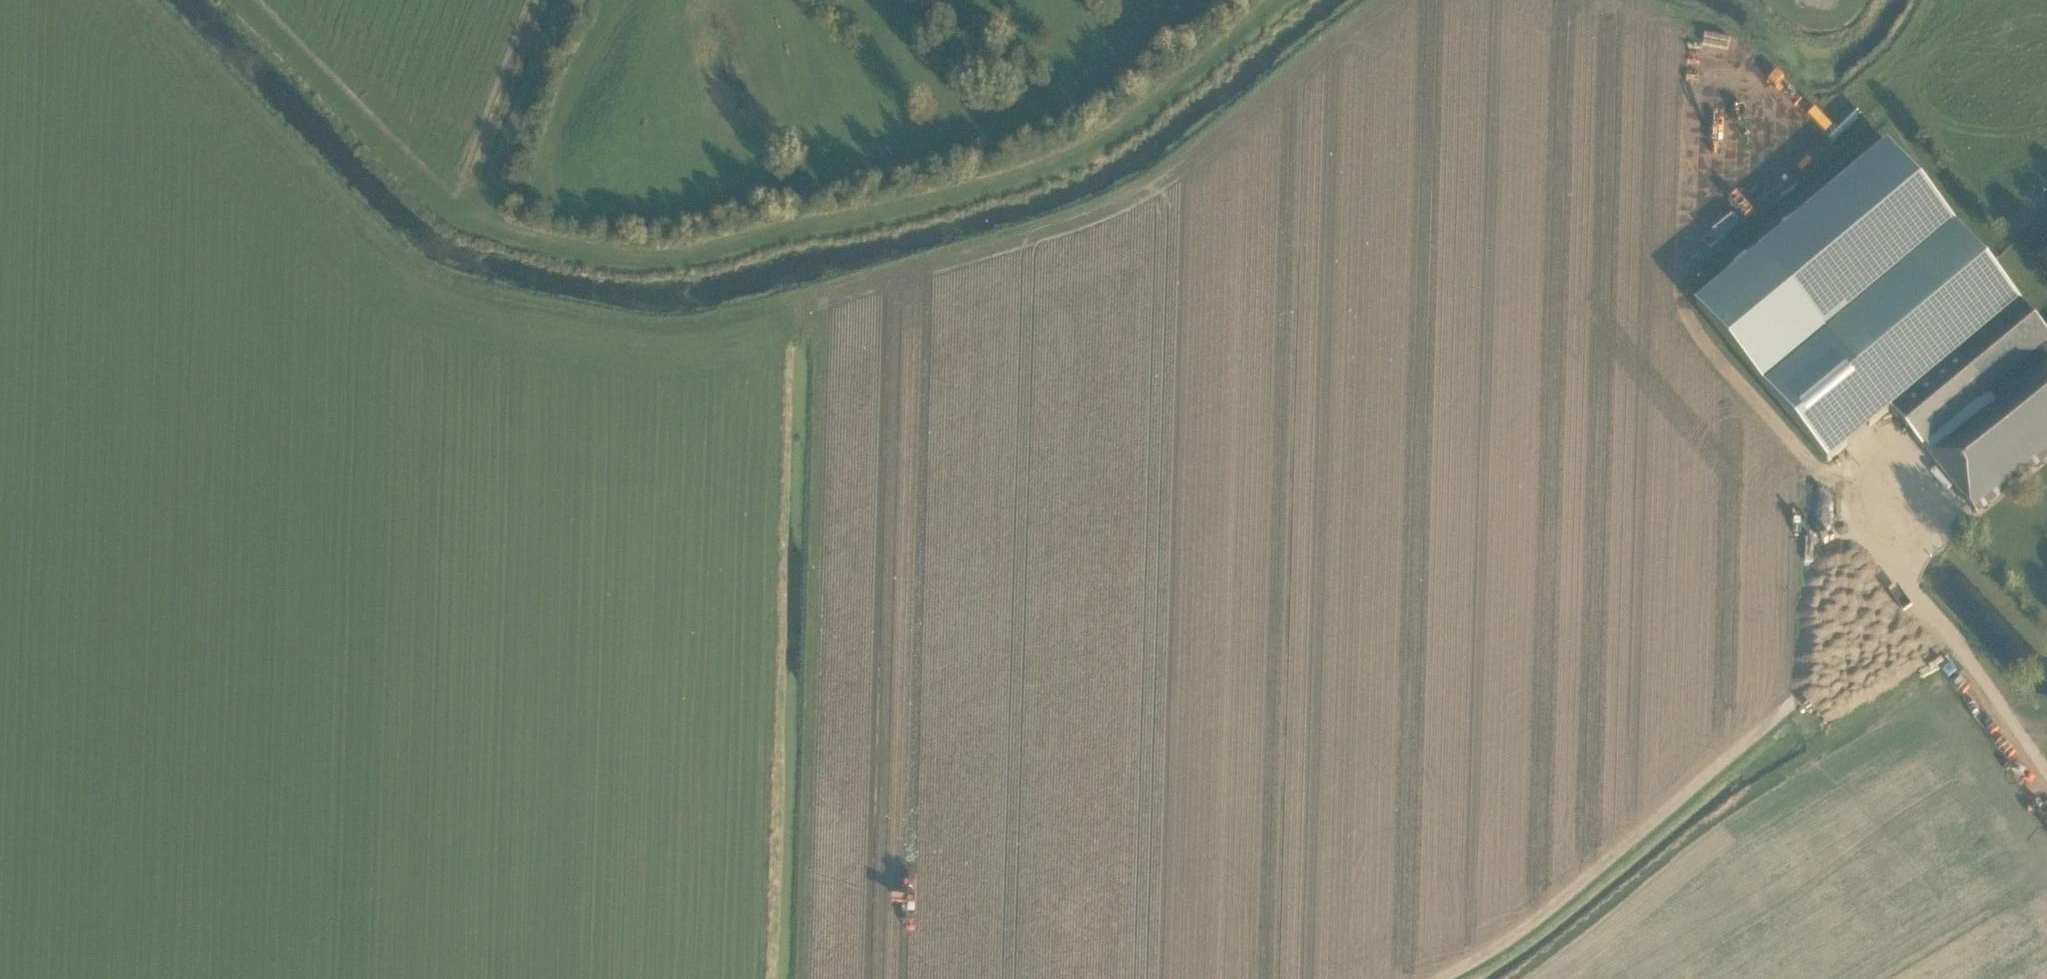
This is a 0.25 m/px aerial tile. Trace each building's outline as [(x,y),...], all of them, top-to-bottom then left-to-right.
[(1695,304),(1764,383),(1955,224),(1888,145),(1695,304)] [(1955,224),(1764,383),(1827,460),(1889,408),(1975,515),(2046,458),(2046,338),(1955,224)]
